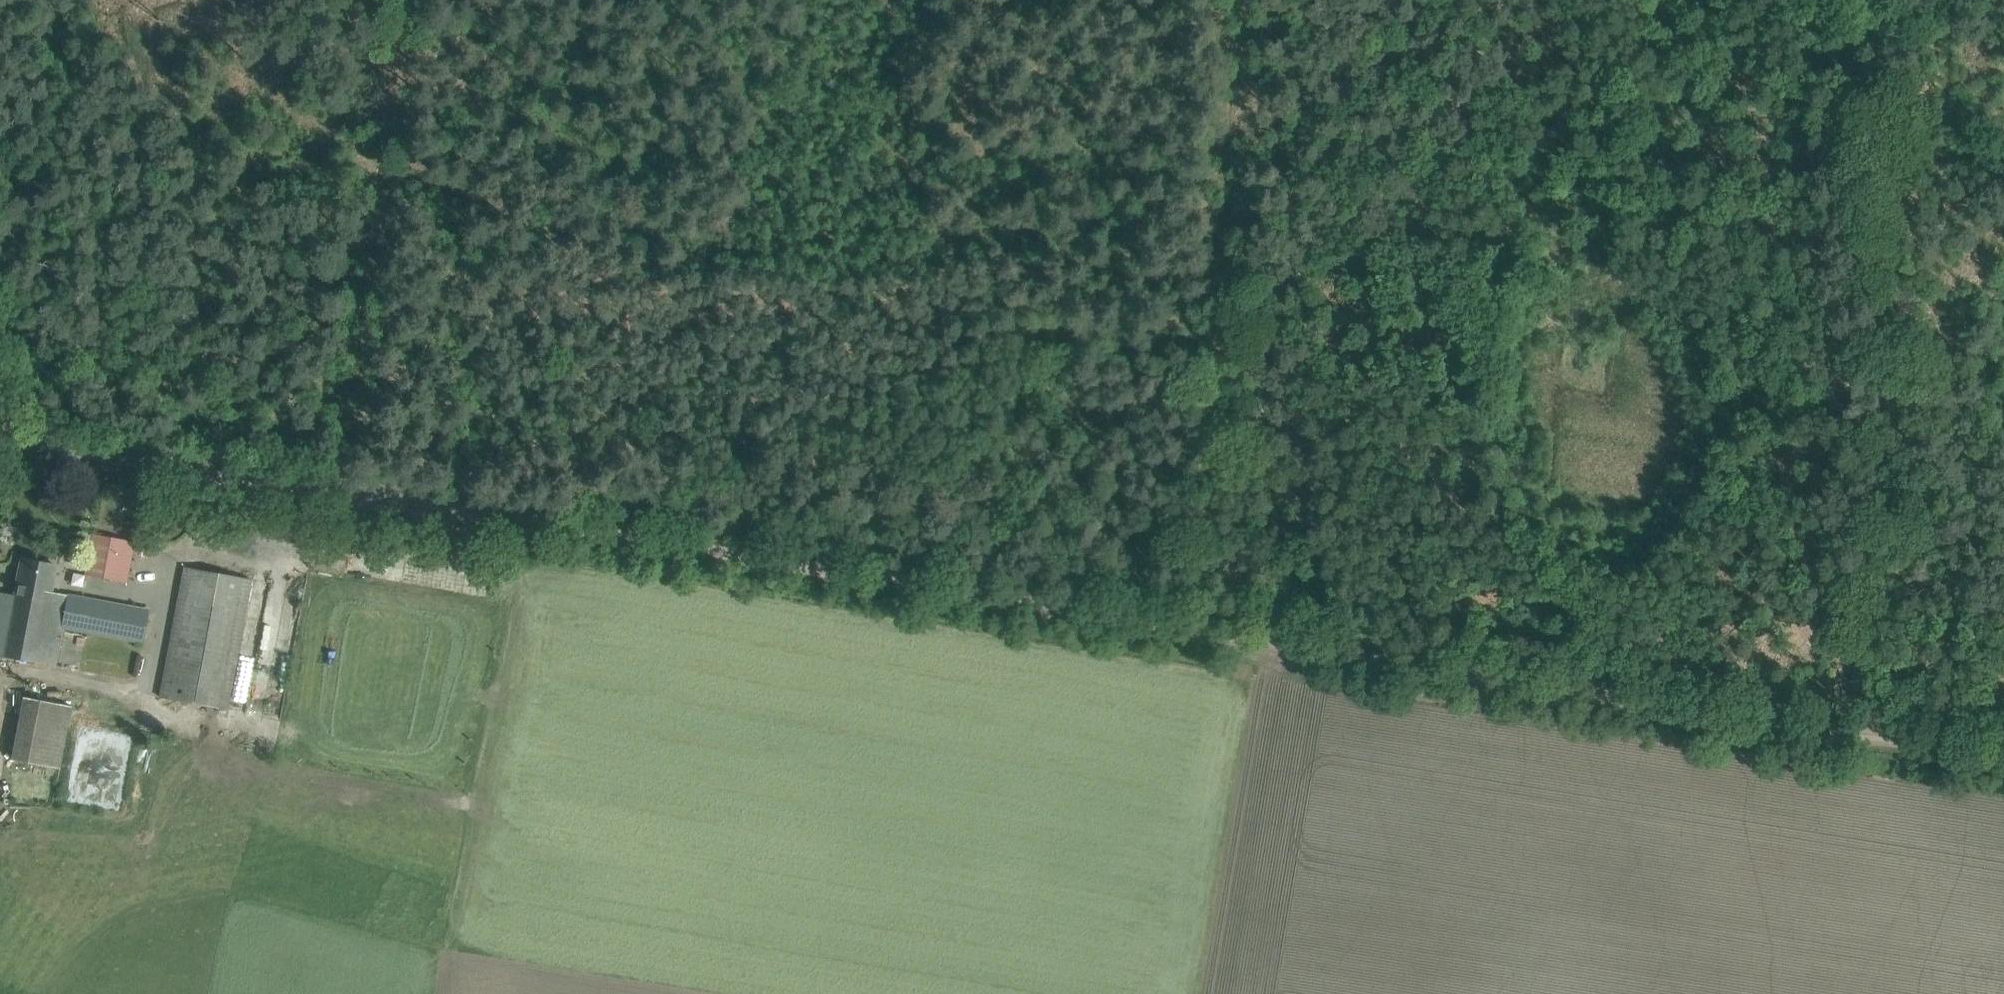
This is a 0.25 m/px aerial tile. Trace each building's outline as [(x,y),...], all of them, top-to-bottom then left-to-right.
[(127,581),(134,542),(93,534),(86,573),(127,581)] [(15,595),(0,592),(0,655),(55,665),(62,628),(142,643),(148,610),(51,592),(56,565),(22,558),(15,595)] [(227,710),(251,579),(185,567),(160,697),(227,710)] [(8,761),(60,767),(68,704),(16,698),(8,761)]
